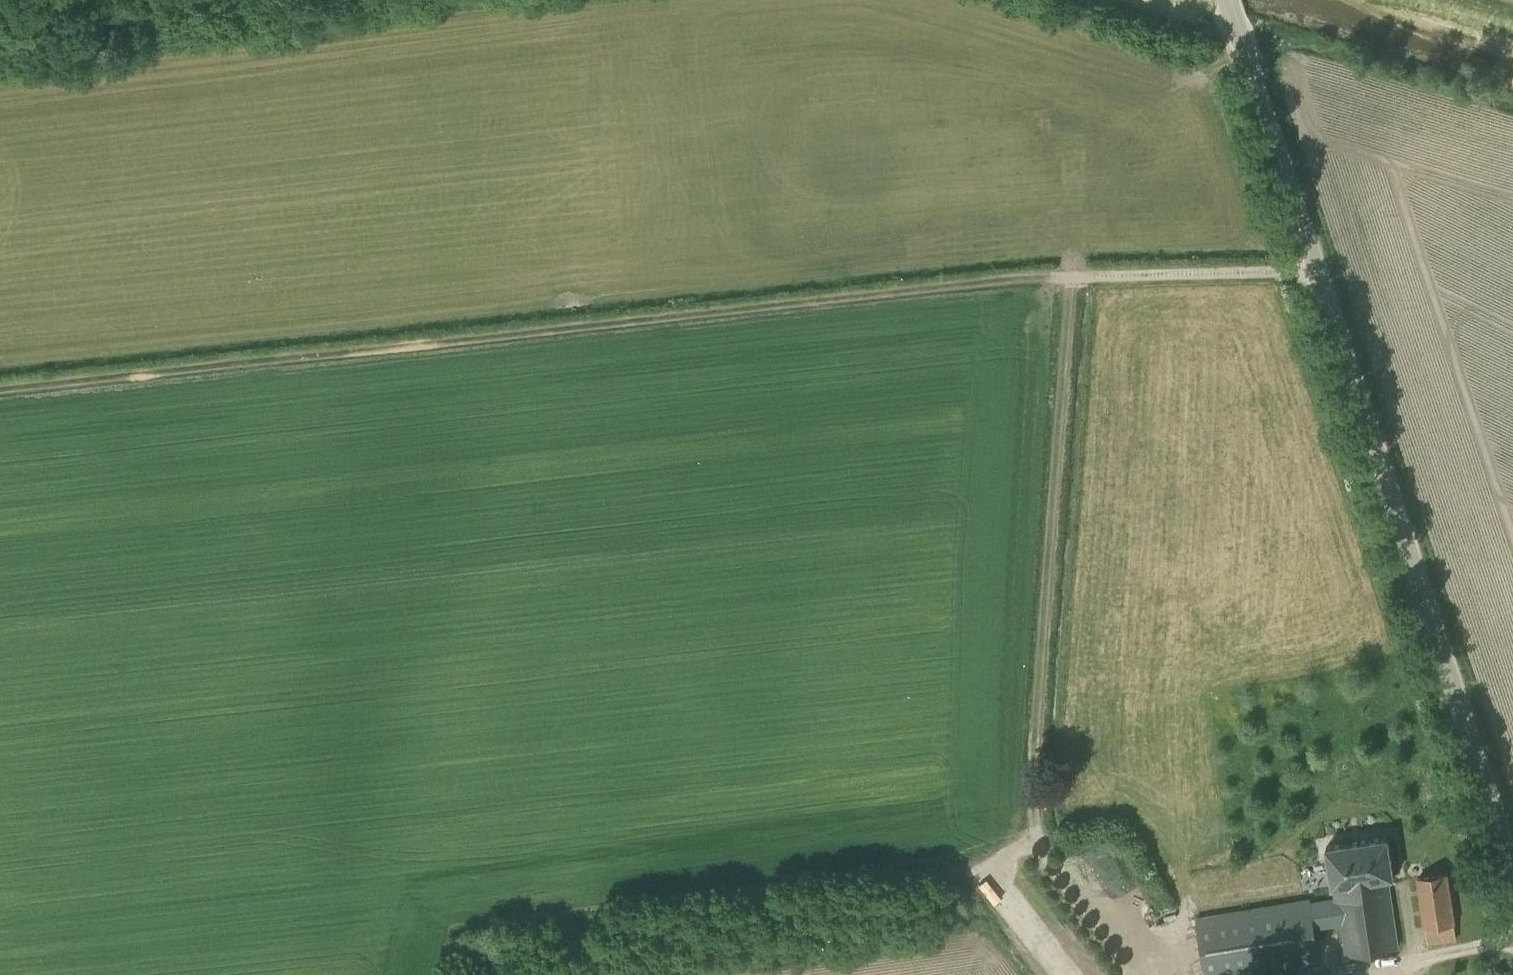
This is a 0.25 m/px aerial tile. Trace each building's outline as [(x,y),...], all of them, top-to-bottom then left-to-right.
[(1326,846),(1333,887),(1334,887),(1335,897),(1311,900),(1310,897),(1241,908),(1253,974),(1321,962),(1315,928),(1342,924),(1345,955),(1400,946),(1389,878),(1395,877),(1388,836),(1326,846)] [(1457,923),(1449,872),(1417,876),(1424,927),(1426,927),(1428,944),(1457,940),(1455,923),(1457,923)]
